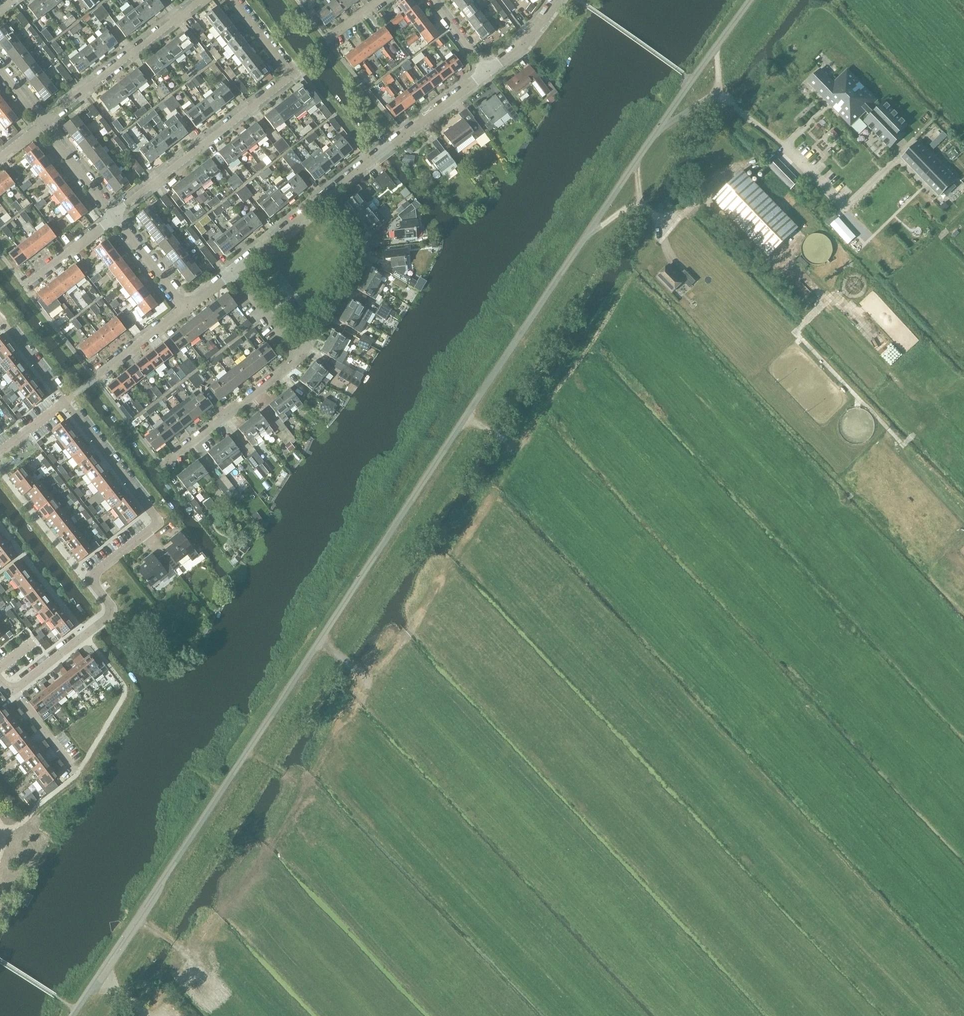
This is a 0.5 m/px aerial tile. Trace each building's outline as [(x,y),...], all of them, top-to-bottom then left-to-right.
[(37,0),(28,7),(37,20),(47,12),(37,0)] [(47,12),(57,5),(53,0),(37,0),(47,12)] [(57,5),(59,8),(65,4),(62,1),(63,0),(53,0),(57,5)] [(90,0),(82,0),(90,10),(95,6),(90,0)] [(144,2),(154,15),(164,8),(158,0),(148,0),(144,2)] [(326,7),(334,18),(344,11),(336,0),(334,0),(326,7)] [(344,11),(354,4),(351,0),(336,0),(344,11)] [(405,15),(417,6),(412,0),(405,0),(398,5),(405,15)] [(461,11),(472,3),(475,0),(456,0),(453,2),(461,11)] [(491,3),(496,10),(499,7),(495,0),(491,3)] [(503,2),(510,12),(515,8),(509,0),(505,0),(503,2)] [(144,2),(135,10),(145,23),(154,15),(144,2)] [(461,11),(468,21),(479,12),(472,3),(461,11)] [(102,5),(97,9),(104,18),(109,15),(102,5)] [(125,17),(135,30),(137,31),(141,28),(140,26),(145,23),(135,10),(131,5),(122,13),(125,17)] [(205,16),(212,26),(225,16),(217,6),(205,16)] [(405,15),(413,25),(424,16),(417,6),(405,15)] [(334,18),(326,7),(316,14),(313,9),(308,13),(315,23),(320,19),(325,26),(334,18)] [(104,18),(97,9),(92,13),(100,22),(104,18)] [(498,13),(503,19),(507,16),(502,10),(500,11),(498,13)] [(468,21),(475,30),(487,22),(479,12),(468,21)] [(15,17),(23,26),(28,22),(21,13),(15,17)] [(400,14),(396,18),(399,22),(404,19),(400,14)] [(72,15),(68,19),(71,24),(76,20),(72,15)] [(212,26),(220,35),(232,26),(225,16),(212,26)] [(413,25),(420,35),(431,26),(424,16),(413,25)] [(135,30),(125,17),(116,25),(125,37),(135,30)] [(399,22),(396,18),(391,21),(394,26),(399,22)] [(71,24),(68,19),(63,23),(67,28),(71,24)] [(198,37),(203,33),(204,32),(197,22),(191,27),(198,37)] [(487,22),(475,30),(483,40),(494,31),(487,22)] [(79,23),(74,27),(78,32),(82,28),(79,23)] [(13,34),(5,25),(0,29),(0,44),(13,34)] [(220,35),(227,45),(240,35),(232,26),(220,35)] [(431,26),(420,35),(427,44),(439,36),(431,26)] [(78,32),(74,27),(69,31),(73,35),(78,32)] [(384,27),(374,35),(383,46),(392,39),(384,27)] [(103,35),(98,38),(108,51),(118,44),(105,28),(100,32),(103,35)] [(41,32),(48,42),(53,38),(46,29),(41,32)] [(184,33),(174,40),(184,53),(193,45),(184,33)] [(203,33),(198,37),(202,41),(206,38),(203,33)] [(7,54),(20,44),(13,34),(0,44),(0,45),(7,54)] [(415,34),(410,37),(414,42),(418,38),(415,34)] [(227,45),(234,54),(247,45),(240,35),(227,45)] [(374,35),(364,42),(373,54),(383,46),(374,35)] [(414,42),(410,37),(405,41),(409,45),(414,42)] [(98,38),(89,46),(98,59),(108,51),(98,38)] [(436,41),(440,47),(445,43),(440,38),(436,41)] [(174,40),(164,48),(174,60),(184,53),(174,40)] [(51,45),(58,55),(63,51),(55,41),(51,45)] [(364,42),(354,49),(363,61),(373,54),(364,42)] [(7,54),(14,63),(28,53),(20,44),(7,54)] [(42,48),(47,54),(50,51),(46,45),(42,48)] [(234,54),(242,64),(255,54),(247,45),(234,54)] [(89,46),(79,53),(89,66),(98,59),(89,46)] [(164,48),(155,55),(165,68),(174,60),(164,48)] [(209,51),(213,56),(218,52),(214,48),(209,51)] [(382,51),(385,56),(390,53),(386,48),(382,51)] [(363,61),(354,49),(345,57),(353,68),(363,61)] [(199,55),(207,64),(212,60),(204,51),(199,55)] [(218,52),(213,56),(217,61),(221,57),(218,52)] [(14,63),(22,73),(35,63),(28,53),(14,63)] [(89,66),(79,53),(70,60),(67,57),(61,61),(71,74),(76,69),(79,73),(89,66)] [(390,53),(385,56),(389,61),(393,57),(390,53)] [(242,64),(249,74),(262,64),(255,54),(242,64)] [(165,68),(155,55),(145,63),(157,78),(161,75),(161,76),(168,71),(165,68)] [(423,59),(427,64),(431,60),(428,55),(423,59)] [(454,55),(444,62),(453,74),(462,67),(454,55)] [(431,60),(427,64),(430,68),(435,65),(431,60)] [(362,66),(366,71),(370,67),(367,62),(362,66)] [(444,62),(434,70),(443,81),(453,74),(444,62)] [(22,73),(29,83),(42,72),(35,63),(22,73)] [(56,68),(60,74),(65,70),(61,64),(56,68)] [(209,67),(217,77),(221,73),(214,64),(209,67)] [(262,64),(249,74),(257,83),(269,73),(262,64)] [(194,66),(185,74),(188,78),(198,71),(194,66)] [(224,70),(228,75),(232,71),(229,66),(224,70)] [(506,83),(515,95),(531,83),(541,97),(549,92),(529,66),(506,83)] [(370,67),(366,71),(369,75),(374,72),(370,67)] [(137,69),(127,76),(137,89),(147,81),(137,69)] [(808,82),(827,102),(828,101),(831,104),(830,105),(851,126),(866,111),(870,115),(864,121),(890,148),(905,134),(902,131),(908,125),(885,101),(873,112),(870,108),(878,100),(847,69),(834,82),(821,69),(808,82)] [(65,70),(60,74),(67,84),(73,80),(65,70)] [(404,73),(408,78),(412,75),(409,70),(404,73)] [(434,70),(424,77),(433,89),(443,81),(434,70)] [(232,71),(228,75),(231,80),(236,76),(232,71)] [(29,83),(37,92),(50,82),(42,72),(29,83)] [(188,78),(185,74),(180,77),(184,82),(188,78)] [(390,74),(382,80),(387,87),(389,85),(395,81),(390,74)] [(412,75),(408,78),(411,83),(416,79),(412,75)] [(127,76),(118,84),(128,96),(137,89),(127,76)] [(424,77),(415,84),(423,96),(433,89),(424,77)] [(196,78),(191,82),(194,86),(200,82),(196,78)] [(235,85),(243,94),(247,90),(240,81),(235,85)] [(382,81),(374,87),(378,91),(385,85),(382,81)] [(50,82),(37,92),(44,102),(57,91),(50,82)] [(194,86),(191,82),(186,85),(190,90),(194,86)] [(219,88),(214,92),(224,105),(234,97),(224,85),(222,82),(217,85),(219,88)] [(163,83),(158,87),(165,97),(170,93),(163,83)] [(118,84),(109,91),(118,104),(128,96),(118,84)] [(415,84),(405,92),(414,103),(423,96),(415,84)] [(385,88),(388,93),(393,89),(389,85),(387,87),(385,88)] [(165,97),(158,87),(153,91),(161,100),(165,97)] [(303,87),(293,94),(307,112),(321,101),(311,88),(306,92),(303,87)] [(393,89),(388,93),(392,98),(396,94),(393,89)] [(118,104),(109,91),(99,99),(109,111),(118,104)] [(214,92),(205,100),(215,112),(224,105),(214,92)] [(405,92),(395,99),(404,111),(414,103),(405,92)] [(293,94),(284,102),(293,115),(296,119),(306,111),(306,112),(307,112),(293,94)] [(477,105),(492,125),(508,113),(514,122),(520,118),(508,103),(504,106),(495,95),(486,101),(485,100),(477,105)] [(173,96),(168,100),(175,109),(180,105),(173,96)] [(404,111),(395,99),(386,107),(394,118),(404,111)] [(175,109),(168,100),(163,103),(171,113),(175,109)] [(205,100),(195,107),(205,120),(215,112),(205,100)] [(10,111),(3,101),(0,104),(0,119),(10,111)] [(284,102),(274,109),(284,122),(293,115),(284,102)] [(195,107),(192,103),(183,111),(196,127),(205,120),(195,107)] [(99,114),(92,104),(87,108),(94,118),(99,114)] [(318,109),(326,119),(331,115),(324,105),(318,109)] [(143,106),(138,110),(142,114),(147,111),(143,106)] [(284,122),(274,109),(264,117),(274,130),(284,122)] [(142,114),(138,110),(134,113),(137,118),(142,114)] [(0,119),(0,125),(4,131),(18,120),(10,111),(0,119)] [(149,114),(144,118),(148,122),(153,119),(149,114)] [(301,121),(305,126),(313,120),(309,115),(301,121)] [(471,115),(464,120),(463,119),(443,134),(452,146),(469,133),(472,137),(482,130),(471,115)] [(63,126),(71,136),(84,126),(77,116),(63,126)] [(148,122),(144,118),(140,121),(143,126),(148,122)] [(328,121),(336,131),(340,127),(333,118),(328,121)] [(112,123),(119,133),(124,129),(116,119),(112,123)] [(178,121),(168,128),(178,141),(188,133),(178,121)] [(107,123),(103,126),(108,132),(111,129),(107,123)] [(256,123),(247,130),(257,143),(266,136),(256,123)] [(308,124),(304,128),(307,133),(312,129),(308,124)] [(71,136),(78,146),(91,135),(84,126),(71,136)] [(168,128),(159,136),(168,148),(178,141),(168,128)] [(307,133),(304,128),(299,132),(303,137),(307,133)] [(247,130),(237,138),(247,151),(257,143),(247,130)] [(944,130),(934,139),(939,144),(948,135),(944,130)] [(159,156),(149,143),(145,138),(137,145),(126,132),(121,136),(129,145),(128,145),(133,152),(138,148),(149,163),(159,156)] [(315,132),(310,136),(314,141),(318,137),(315,132)] [(338,134),(329,141),(333,145),(343,158),(353,150),(343,138),(342,138),(338,134)] [(78,146),(86,155),(99,145),(91,135),(78,146)] [(159,136),(149,143),(159,156),(168,148),(159,136)] [(314,141),(310,136),(305,140),(309,144),(314,141)] [(113,139),(118,145),(121,142),(117,137),(113,139)] [(282,137),(277,141),(285,151),(289,147),(282,137)] [(237,138),(228,145),(238,158),(247,151),(237,138)] [(425,157),(432,165),(434,164),(443,177),(457,167),(436,139),(431,143),(436,149),(425,157)] [(285,151),(277,141),(272,145),(280,154),(285,151)] [(121,142),(118,145),(122,151),(126,148),(121,142)] [(956,180),(919,142),(903,157),(940,195),(943,192),(946,195),(955,187),(952,183),(956,180)] [(86,155),(93,165),(106,154),(99,145),(86,155)] [(238,158),(228,145),(218,153),(228,166),(238,158)] [(333,145),(324,153),(334,165),(343,158),(333,145)] [(24,157),(31,167),(44,157),(37,147),(24,157)] [(292,150),(287,154),(294,163),(299,159),(292,150)] [(324,153),(314,161),(324,173),(334,165),(324,153)] [(93,165),(101,174),(114,164),(106,154),(93,165)] [(294,163),(287,154),(282,157),(290,167),(294,163)] [(767,163),(791,188),(800,180),(776,154),(767,163)] [(127,160),(131,165),(136,161),(132,156),(127,160)] [(31,167),(38,176),(51,166),(44,157),(31,167)] [(210,159),(201,166),(211,179),(220,172),(210,159)] [(262,160),(257,164),(261,169),(266,165),(262,160)] [(136,161),(131,165),(139,175),(144,171),(136,161)] [(324,173),(314,161),(305,168),(315,181),(324,173)] [(101,174),(108,184),(121,173),(114,164),(101,174)] [(261,169),(257,164),(253,168),(257,172),(261,169)] [(38,176),(46,186),(59,175),(51,166),(38,176)] [(201,166),(191,174),(201,187),(211,179),(201,166)] [(7,170),(14,180),(19,176),(11,167),(7,170)] [(269,168),(264,172),(267,177),(272,173),(269,168)] [(379,175),(387,185),(391,190),(395,186),(392,181),(384,171),(379,175)] [(713,199),(769,257),(798,228),(742,171),(713,199)] [(0,176),(0,185),(5,192),(15,184),(5,172),(0,176)] [(267,177),(264,172),(259,175),(263,180),(267,177)] [(121,173),(108,184),(115,193),(129,183),(121,173)] [(236,173),(231,177),(238,187),(243,183),(236,173)] [(191,174),(181,181),(191,194),(201,187),(191,174)] [(46,186),(53,195),(66,185),(59,175),(46,186)] [(297,175),(288,182),(298,195),(307,187),(297,175)] [(382,189),(387,185),(379,175),(374,179),(382,189)] [(238,187),(231,177),(226,181),(233,190),(238,187)] [(191,194),(181,181),(172,189),(176,194),(171,197),(179,207),(184,204),(182,201),(191,194)] [(288,182),(278,190),(288,202),(298,195),(288,182)] [(345,203),(352,213),(370,199),(358,184),(345,195),(349,199),(345,203)] [(53,195),(60,204),(73,194),(66,185),(53,195)] [(245,186),(241,190),(248,199),(253,196),(245,186)] [(248,199),(241,190),(236,193),(243,203),(248,199)] [(278,190),(269,198),(279,210),(288,202),(278,190)] [(203,192),(196,196),(200,203),(207,199),(203,192)] [(81,204),(73,194),(60,204),(61,205),(50,213),(54,218),(65,210),(68,214),(81,204)] [(160,198),(167,208),(172,204),(165,194),(160,198)] [(279,210),(269,198),(266,194),(256,201),(269,218),(279,210)] [(216,196),(211,200),(215,204),(220,201),(216,196)] [(352,213),(360,222),(377,208),(370,199),(352,213)] [(406,199),(397,207),(401,212),(410,204),(406,199)] [(215,204),(211,200),(207,204),(210,208),(215,204)] [(81,204),(68,214),(75,223),(88,213),(81,204)] [(222,204),(218,208),(221,212),(226,209),(222,204)] [(410,204),(401,212),(397,215),(401,220),(402,222),(399,222),(400,228),(402,227),(402,230),(393,231),(394,237),(394,238),(396,238),(397,239),(396,239),(396,240),(404,239),(405,240),(404,240),(404,241),(416,239),(416,231),(416,229),(418,229),(417,220),(416,220),(415,209),(411,204),(410,204)] [(136,217),(144,226),(157,216),(149,206),(136,217)] [(221,212),(218,208),(213,211),(216,216),(221,212)] [(387,221),(377,208),(360,222),(368,232),(372,228),(375,231),(387,221)] [(184,213),(192,223),(197,219),(189,209),(184,213)] [(251,212),(242,219),(252,232),(254,232),(257,230),(257,227),(261,224),(251,212)] [(180,214),(176,216),(181,222),(184,219),(180,214)] [(144,226),(151,236),(164,225),(157,216),(144,226)] [(849,243),(857,235),(839,216),(831,224),(849,243)] [(242,219),(232,227),(243,239),(252,232),(242,219)] [(194,226),(202,235),(206,232),(199,222),(194,226)] [(55,223),(51,227),(58,236),(63,232),(55,223)] [(46,225),(37,232),(47,245),(56,238),(46,225)] [(151,236),(158,245),(172,235),(164,225),(151,236)] [(232,227),(223,235),(233,247),(243,239),(232,227)] [(37,232),(27,239),(37,252),(47,245),(37,232)] [(233,247),(223,235),(221,232),(212,239),(206,243),(215,254),(220,250),(224,255),(224,254),(226,255),(230,252),(229,250),(233,247)] [(834,255),(835,251),(834,248),(833,245),(831,241),(830,239),(827,237),(824,236),(821,235),(818,234),(815,235),(812,236),(809,237),(806,239),(804,241),(802,245),(801,248),(801,251),(801,254),(802,257),(804,261),(806,263),(809,266),(811,267),(814,268),(817,268),(821,268),(824,267),(827,266),(830,264),(831,262),(833,258),(834,255)] [(158,245),(166,255),(179,244),(172,235),(158,245)] [(95,247),(103,241),(100,237),(92,243),(95,247)] [(27,239),(18,247),(28,259),(37,252),(27,239)] [(93,250),(101,259),(114,249),(106,240),(93,250)] [(166,255),(173,264),(187,254),(179,244),(166,255)] [(200,250),(204,255),(209,252),(205,246),(200,250)] [(28,259),(18,247),(9,254),(18,267),(28,259)] [(407,284),(418,291),(422,284),(410,277),(410,278),(405,276),(408,271),(407,265),(406,265),(405,260),(406,260),(406,257),(408,257),(407,248),(385,251),(386,260),(392,259),(392,262),(391,262),(391,267),(394,267),(394,269),(391,274),(396,277),(407,284)] [(101,259),(108,269),(121,259),(114,249),(101,259)] [(209,252),(204,255),(212,265),(217,261),(209,252)] [(173,264),(181,274),(194,264),(187,254),(173,264)] [(77,263),(84,273),(89,269),(81,259),(77,263)] [(108,269),(115,278),(128,268),(121,259),(108,269)] [(194,264),(181,274),(188,284),(201,273),(194,264)] [(75,265),(65,272),(75,285),(85,278),(75,265)] [(658,276),(673,292),(684,281),(689,287),(696,281),(685,270),(679,275),(669,265),(658,276)] [(115,278),(123,287),(135,277),(128,268),(115,278)] [(369,268),(363,279),(382,290),(385,285),(380,282),(384,276),(369,268)] [(292,295),(296,292),(280,271),(270,278),(292,307),(291,308),(294,312),(301,306),(292,295)] [(65,272),(56,279),(66,292),(75,285),(65,272)] [(123,287),(130,297),(143,287),(135,277),(123,287)] [(393,283),(403,289),(407,284),(396,277),(393,283)] [(56,279),(46,287),(56,300),(66,292),(56,279)] [(382,290),(363,279),(357,290),(371,298),(374,292),(379,295),(382,290)] [(56,300),(46,287),(37,294),(47,307),(56,300)] [(130,297),(137,306),(150,296),(143,287),(130,297)] [(70,296),(81,310),(85,307),(75,293),(70,296)] [(227,293),(217,300),(227,314),(237,306),(227,293)] [(150,296),(137,306),(145,315),(157,305),(150,296)] [(351,299),(345,310),(364,321),(359,318),(365,308),(351,299)] [(217,300),(207,308),(218,321),(227,314),(217,300)] [(381,303),(378,308),(389,315),(392,309),(381,303)] [(207,308),(198,315),(208,329),(218,321),(207,308)] [(389,315),(378,308),(374,314),(385,320),(389,315)] [(364,321),(345,310),(339,321),(353,329),(357,323),(361,326),(364,321)] [(133,325),(125,315),(120,319),(128,329),(133,325)] [(198,315),(188,323),(199,336),(208,329),(198,315)] [(116,318),(106,325),(116,338),(125,330),(116,318)] [(238,327),(242,332),(251,325),(248,320),(238,327)] [(188,323),(179,330),(189,344),(199,336),(188,323)] [(106,325),(97,332),(107,345),(116,338),(106,325)] [(244,336),(248,341),(258,333),(254,328),(244,336)] [(189,344),(179,330),(169,338),(180,351),(189,344)] [(333,331),(327,341),(346,352),(349,348),(347,346),(350,341),(333,331)] [(97,332),(87,340),(97,352),(107,345),(97,332)] [(235,332),(229,336),(232,340),(238,336),(235,332)] [(10,343),(3,334),(0,336),(0,350),(10,343)] [(363,334),(360,339),(370,346),(374,340),(363,334)] [(232,340),(229,336),(223,340),(227,344),(232,340)] [(241,339),(235,343),(238,347),(244,343),(241,339)] [(370,346),(360,339),(356,345),(367,351),(370,346)] [(97,352),(87,340),(78,347),(88,360),(97,352)] [(346,352),(327,341),(321,352),(335,360),(338,354),(343,357),(346,352)] [(2,361),(3,362),(13,354),(17,352),(10,343),(0,350),(0,358),(2,361)] [(163,343),(153,350),(163,363),(173,356),(163,343)] [(238,347),(235,343),(229,348),(232,352),(238,347)] [(266,343),(256,351),(267,364),(276,357),(266,343)] [(216,346),(210,351),(213,355),(219,350),(216,346)] [(153,350),(144,358),(154,370),(163,363),(153,350)] [(213,355),(210,351),(204,355),(207,359),(213,355)] [(256,351),(247,358),(257,371),(267,364),(256,351)] [(221,353),(216,358),(219,362),(224,357),(221,353)] [(6,373),(20,362),(13,354),(3,362),(2,361),(0,363),(0,365),(6,373)] [(144,358),(135,365),(145,378),(154,370),(144,358)] [(219,362),(216,358),(210,362),(213,366),(219,362)] [(247,358),(237,365),(248,379),(257,371),(247,358)] [(188,359),(183,362),(191,372),(196,368),(188,359)] [(6,373),(13,381),(26,371),(20,362),(6,373)] [(191,372),(183,362),(178,366),(186,376),(191,372)] [(315,362),(307,371),(325,386),(330,380),(324,376),(328,372),(315,362)] [(135,365),(126,372),(135,385),(145,378),(135,365)] [(237,365),(228,373),(238,386),(248,379),(237,365)] [(344,365),(341,371),(352,377),(355,371),(344,365)] [(13,381),(19,390),(33,379),(26,371),(13,381)] [(198,371),(193,375),(201,385),(206,381),(198,371)] [(325,386),(307,371),(299,381),(312,391),(318,395),(325,386)] [(352,377),(341,371),(338,376),(349,382),(352,377)] [(126,372),(116,379),(126,392),(135,385),(126,372)] [(228,373),(218,380),(228,394),(238,386),(228,373)] [(201,385),(193,375),(188,379),(196,389),(201,385)] [(19,390),(26,398),(40,388),(33,379),(19,390)] [(126,392),(116,379),(107,387),(117,399),(126,392)] [(228,394),(218,380),(209,388),(219,401),(228,394)] [(47,397),(40,388),(22,401),(29,410),(47,397)] [(176,388),(171,392),(174,396),(180,392),(176,388)] [(290,389),(280,397),(289,409),(295,405),(299,411),(304,407),(299,401),(300,401),(290,389)] [(174,396),(171,392),(165,397),(168,401),(174,396)] [(189,397),(192,401),(193,401),(203,414),(212,406),(202,393),(196,398),(193,394),(189,397)] [(289,409),(280,397),(269,405),(279,417),(284,423),(288,419),(284,413),(289,409)] [(325,398),(322,404),(333,410),(333,409),(336,404),(325,398)] [(193,401),(192,401),(183,408),(193,421),(203,414),(193,401)] [(157,403),(152,407),(155,411),(160,406),(157,403)] [(333,410),(322,404),(319,409),(332,416),(335,411),(333,409),(333,410)] [(155,411),(152,407),(146,412),(149,415),(155,411)] [(183,408),(173,416),(184,429),(193,421),(183,408)] [(9,412),(5,415),(8,419),(7,419),(11,425),(16,421),(9,412)] [(259,413),(249,421),(259,434),(264,429),(269,435),(273,431),(269,426),(269,425),(259,413)] [(173,416),(164,423),(174,436),(184,429),(173,416)] [(52,431),(59,440),(72,429),(65,420),(52,431)] [(259,434),(249,421),(238,429),(248,442),(248,441),(253,447),(258,443),(253,438),(259,434)] [(164,423),(154,430),(165,444),(174,436),(164,423)] [(286,427),(281,431),(290,442),(295,438),(286,427)] [(62,451),(65,448),(79,438),(72,429),(59,440),(55,442),(62,451)] [(165,444),(154,430),(145,438),(145,437),(145,438),(155,451),(165,444)] [(290,442),(281,431),(277,434),(285,445),(290,442)] [(243,455),(239,449),(229,436),(218,445),(233,463),(243,455)] [(65,448),(72,457),(85,446),(79,438),(65,448)] [(218,466),(218,465),(222,471),(233,463),(218,445),(208,453),(218,466)] [(72,457),(78,465),(92,455),(85,446),(72,457)] [(255,451),(251,455),(259,466),(264,462),(255,451)] [(78,465),(85,474),(98,464),(92,455),(78,465)] [(259,466),(251,455),(246,459),(255,470),(259,466)] [(198,460),(187,468),(197,481),(202,477),(207,483),(212,479),(207,473),(208,473),(198,460)] [(9,477),(16,486),(30,476),(34,473),(27,464),(9,477)] [(85,474),(92,483),(105,472),(98,464),(85,474)] [(197,481),(187,468),(177,476),(187,489),(191,495),(196,491),(192,485),(197,481)] [(92,483),(98,491),(112,481),(105,472),(92,483)] [(225,475),(220,479),(229,490),(233,486),(225,475)] [(23,495),(26,493),(36,485),(36,484),(30,476),(16,486),(23,495)] [(229,490),(220,479),(215,483),(224,494),(229,490)] [(98,491),(105,500),(119,489),(112,481),(98,491)] [(26,493),(33,501),(46,491),(39,482),(36,484),(36,485),(26,493)] [(105,500),(112,509),(115,506),(125,498),(125,497),(119,489),(105,500)] [(33,501),(39,510),(53,499),(46,491),(33,501)] [(118,517),(122,514),(135,504),(128,495),(125,497),(125,498),(115,506),(112,509),(118,517)] [(208,508),(215,502),(211,497),(203,503),(208,508)] [(39,510),(46,518),(60,508),(53,499),(39,510)] [(189,502),(198,514),(202,510),(194,499),(189,502)] [(135,504),(122,514),(129,523),(142,513),(135,504)] [(46,518),(53,527),(66,516),(60,508),(46,518)] [(53,527),(59,535),(73,525),(66,516),(53,527)] [(59,535),(66,544),(79,534),(73,525),(59,535)] [(163,556),(164,558),(173,570),(179,565),(177,562),(187,554),(192,560),(198,556),(180,532),(174,537),(176,539),(172,542),(173,543),(166,549),(168,552),(163,556)] [(66,544),(73,552),(86,542),(79,534),(66,544)] [(9,549),(2,540),(0,542),(0,556),(9,549)] [(86,542),(73,552),(75,555),(73,557),(78,562),(79,561),(80,561),(99,546),(96,541),(90,546),(86,542)] [(0,556),(0,565),(2,568),(16,557),(9,549),(0,556)] [(173,570),(164,558),(158,563),(152,554),(144,560),(146,562),(137,569),(151,586),(160,579),(161,581),(168,576),(170,578),(176,573),(173,570)] [(5,571),(11,579),(25,569),(18,560),(5,571)] [(11,579),(18,588),(31,577),(25,569),(11,579)] [(18,588),(25,596),(38,586),(31,577),(18,588)] [(25,596),(31,605),(45,594),(38,586),(25,596)] [(31,605),(38,613),(51,603),(45,594),(31,605)] [(45,623),(48,620),(58,612),(58,611),(51,603),(38,613),(45,623)] [(48,620),(55,629),(68,618),(61,609),(58,611),(58,612),(48,620)] [(68,618),(55,629),(59,634),(56,636),(59,640),(75,627),(68,618)] [(35,637),(38,641),(42,638),(45,636),(41,630),(37,633),(38,635),(35,637)] [(0,638),(0,645),(1,646),(10,639),(5,633),(0,638)] [(42,638),(38,641),(45,650),(51,646),(46,640),(45,642),(42,638)] [(74,654),(95,681),(104,674),(100,669),(105,666),(98,656),(93,660),(90,656),(84,660),(78,651),(74,654)] [(72,669),(86,687),(95,681),(74,654),(70,657),(73,661),(77,666),(72,669)] [(60,671),(64,676),(74,689),(78,694),(86,687),(72,669),(68,673),(64,668),(61,664),(57,667),(60,671)] [(64,676),(55,682),(65,696),(74,689),(64,676)] [(55,682),(46,689),(57,703),(65,696),(55,682)] [(46,689),(38,696),(48,709),(57,703),(46,689)] [(48,709),(38,696),(29,703),(44,721),(52,715),(48,709)] [(21,710),(18,706),(14,709),(9,713),(5,708),(1,711),(0,712),(0,726),(21,710)] [(0,739),(19,725),(15,720),(24,714),(21,710),(0,726),(0,739)] [(7,748),(12,744),(34,727),(31,723),(22,730),(19,725),(0,739),(7,748)] [(12,744),(19,753),(32,742),(28,738),(37,731),(34,727),(12,744)] [(19,753),(25,761),(47,744),(44,740),(36,747),(32,742),(19,753)] [(27,773),(32,770),(45,759),(42,755),(50,748),(47,744),(25,761),(20,765),(27,773)] [(32,770),(38,778),(61,761),(58,757),(49,764),(45,759),(32,770)] [(61,761),(38,778),(45,787),(42,789),(47,795),(58,786),(54,781),(59,777),(55,772),(64,765),(61,761)]
